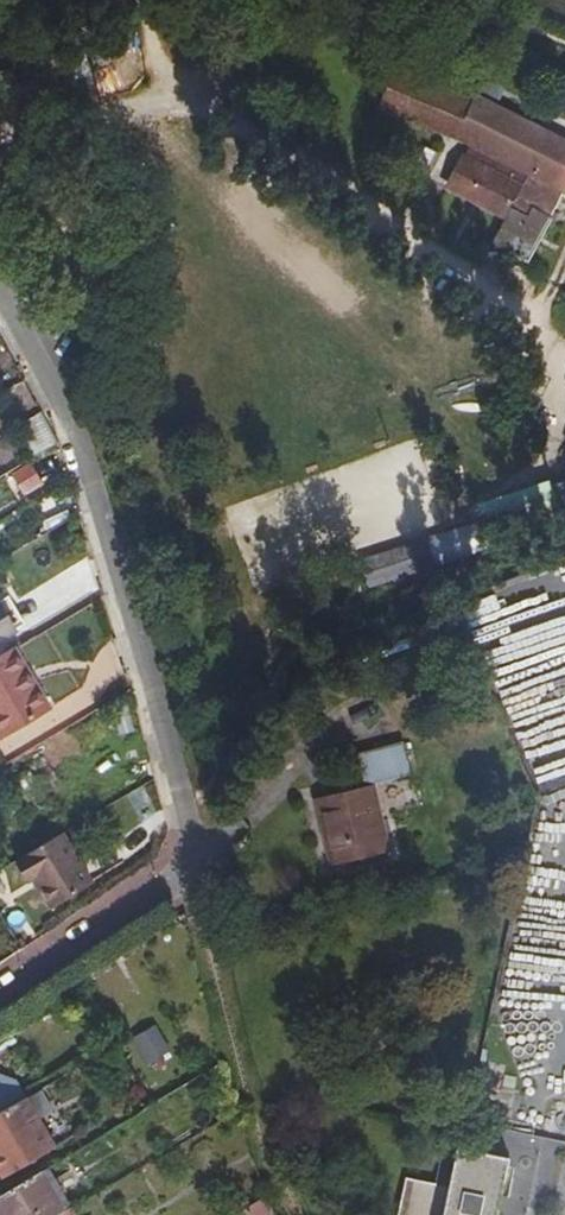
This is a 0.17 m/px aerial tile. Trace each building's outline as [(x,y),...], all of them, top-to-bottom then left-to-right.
[(377,103),(462,136),(475,105),(419,83),(414,88),(387,79),(377,103)] [(462,136),(536,165),(524,184),(514,200),(536,212),(564,151),(564,133),(479,98),(475,105),(462,136)] [(449,185),(506,214),(514,200),(524,184),(466,156),(449,185)] [(521,244),(536,212),(514,200),(506,214),(498,229),(521,244)] [(35,457),(59,444),(42,413),(19,426),(35,457)] [(14,470),(26,491),(42,483),(30,461),(14,470)] [(481,508),(493,539),(564,514),(564,504),(556,482),(481,508)] [(479,547),(472,526),(429,540),(436,561),(479,547)] [(433,562),(426,542),(364,562),(371,583),(433,562)] [(0,603),(17,631),(27,625),(10,596),(0,603)] [(17,631),(0,603),(0,641),(17,631)] [(24,645),(0,660),(0,725),(7,736),(59,703),(24,645)] [(407,741),(363,749),(369,782),(413,774),(407,741)] [(352,758),(300,780),(304,798),(323,846),(377,821),(352,758)] [(12,813),(0,794),(0,820),(12,813)] [(94,885),(64,835),(23,859),(34,879),(54,910),(94,885)] [(34,879),(23,859),(17,862),(29,882),(34,879)] [(139,1044),(154,1070),(173,1060),(159,1033),(139,1044)] [(0,1114),(0,1168),(5,1177),(57,1146),(28,1098),(0,1114)] [(500,1207),(509,1164),(473,1157),(473,1153),(469,1148),(467,1147),(462,1147),(457,1152),(449,1193),(405,1184),(399,1214),(499,1214),(500,1207)] [(66,1212),(43,1172),(0,1197),(0,1209),(4,1214),(61,1214),(66,1212)] [(267,1197),(245,1210),(248,1214),(262,1214),(272,1209),(267,1197)]
